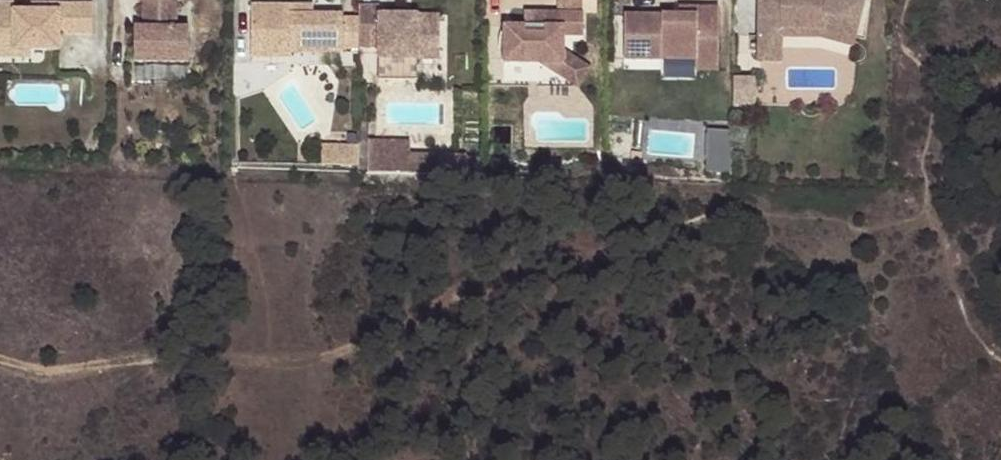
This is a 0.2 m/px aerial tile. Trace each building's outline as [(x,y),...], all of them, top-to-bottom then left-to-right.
[(97,1),(50,0),(50,7),(35,7),(18,7),(18,0),(0,0),(0,38),(8,38),(17,38),(17,47),(35,47),(44,47),(64,47),(64,31),(64,25),(73,31),(97,31),(97,1)] [(147,25),(138,25),(138,59),(193,59),(193,25),(180,25),(181,0),(147,0),(147,25)] [(557,4),(543,4),(543,10),(523,10),(523,18),(503,18),(503,24),(501,24),(499,32),(499,38),(500,45),(502,51),(504,51),(504,55),(542,54),(563,54),(563,42),(563,26),(582,25),(582,3),(580,3),(580,0),(557,0),(557,4)] [(676,5),(622,5),(622,49),(694,49),(694,60),(716,60),(716,0),(693,0),(694,5),(676,5)] [(757,25),(758,50),(781,50),(780,25),(780,18),(819,17),(819,23),(861,34),(869,0),(757,0),(757,25)] [(417,55),(417,46),(439,46),(439,11),(378,12),(378,3),(357,3),(357,16),(358,44),(378,44),(378,78),(417,77),(417,55)] [(358,44),(357,16),(342,17),(342,13),(313,13),(290,13),(290,4),(250,5),(251,43),(289,43),(289,51),(343,51),(343,47),(358,46),(358,44)] [(313,4),(290,4),(290,13),(313,13),(313,4)] [(819,17),(780,18),(780,25),(819,23),(819,17)] [(17,38),(8,38),(8,54),(44,54),(44,47),(35,47),(17,47),(17,38)] [(591,58),(563,42),(563,54),(542,54),(579,77),(591,58)] [(289,51),(289,43),(251,43),(251,56),(289,56),(289,51)] [(439,46),(417,46),(417,55),(439,55),(439,46)] [(751,103),(751,77),(737,77),(737,103),(751,103)] [(710,127),(709,169),(735,170),(736,127),(710,127)] [(359,131),(360,164),(362,164),(368,164),(465,166),(466,149),(410,148),(410,133),(369,132),(359,131)]
